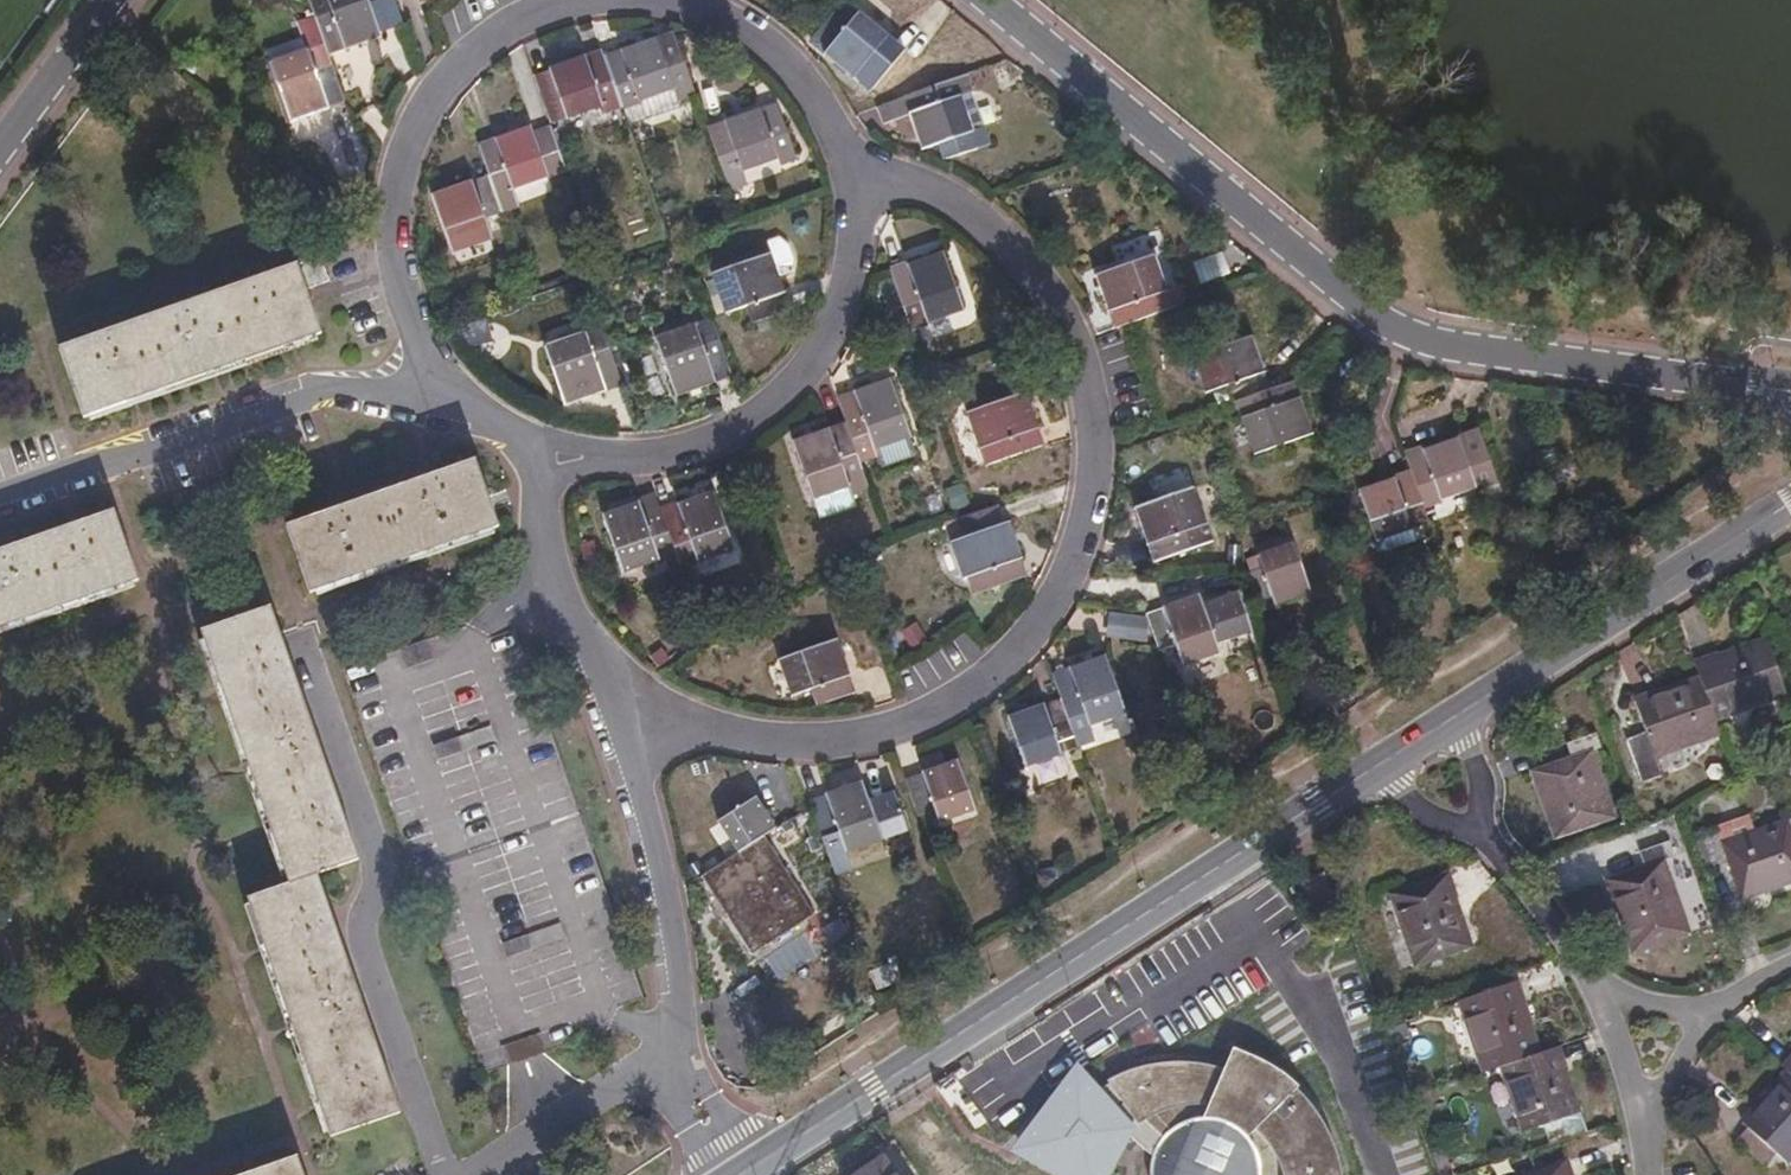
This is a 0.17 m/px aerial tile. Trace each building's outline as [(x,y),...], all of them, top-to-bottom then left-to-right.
[(319,28),(328,53),(382,34),(370,0),(309,0),(319,28)] [(875,46),(883,37),(857,14),(849,22),(835,12),(811,42),(865,88),(890,58),(875,46)] [(292,119),(345,98),(331,61),(328,53),(319,28),(302,34),(309,52),(273,65),(292,119)] [(604,54),(623,106),(638,100),(638,95),(671,83),(676,97),(694,89),(672,29),(604,54)] [(606,113),(623,106),(604,54),(601,48),(547,68),(548,70),(564,116),(601,101),(606,113)] [(551,120),(564,116),(548,70),(534,75),(551,120)] [(977,144),(972,129),(967,131),(956,96),(963,93),(957,74),(880,102),(887,120),(909,111),(921,148),(940,141),(945,156),(977,144)] [(796,159),(776,103),(707,127),(729,191),(746,186),(739,167),(776,154),(779,166),(796,159)] [(546,172),(548,176),(565,170),(549,125),(531,132),(528,127),(475,145),(486,174),(500,213),(517,207),(511,190),(509,185),(546,172)] [(984,125),(972,129),(977,144),(990,140),(984,125)] [(511,190),(548,176),(546,172),(509,185),(511,190)] [(500,213),(486,174),(431,194),(450,247),(490,234),(484,218),(500,213)] [(764,241),(768,252),(777,276),(789,271),(791,259),(786,245),(776,237),(764,241)] [(1200,283),(1231,271),(1222,249),(1192,261),(1200,283)] [(777,276),(768,252),(715,271),(729,311),(745,306),(750,323),(789,310),(777,276)] [(959,305),(940,252),(890,271),(909,324),(959,305)] [(319,256),(296,263),(59,346),(84,416),(320,332),(304,288),(327,280),(319,256)] [(1160,292),(1147,256),(1095,274),(1113,327),(1150,314),(1145,298),(1160,292)] [(732,375),(718,336),(712,319),(655,338),(674,395),(732,375)] [(625,384),(603,328),(586,334),(588,339),(549,354),(569,406),(625,384)] [(1234,400),(1269,387),(1251,335),(1196,355),(1210,392),(1226,386),(1231,401),(1234,400)] [(845,423),(858,460),(875,455),(871,443),(907,431),(889,378),(836,396),(845,423)] [(1292,380),(1269,387),(1234,400),(1239,419),(1245,418),(1257,452),(1310,433),(1292,380)] [(1042,446),(1024,392),(970,410),(988,464),(1042,446)] [(1251,454),(1257,452),(1245,418),(1239,419),(1251,454)] [(841,466),(858,460),(845,423),(792,440),(809,494),(846,482),(841,466)] [(1408,470),(1421,508),(1439,501),(1438,496),(1472,485),(1455,437),(1403,455),(1408,470)] [(496,526),(474,460),(396,487),(285,526),(309,592),(398,561),(496,526)] [(868,489),(858,460),(841,466),(846,482),(809,494),(818,518),(854,505),(851,495),(868,489)] [(1161,490),(1187,482),(1182,467),(1156,476),(1161,490)] [(1425,520),(1421,508),(1408,470),(1392,475),(1393,478),(1358,490),(1374,536),(1410,524),(1411,526),(1425,520)] [(1193,488),(1187,490),(1200,525),(1206,524),(1193,488)] [(659,509),(676,555),(681,569),(699,562),(697,556),(731,544),(713,490),(659,509)] [(1200,525),(1187,490),(1133,509),(1153,561),(1212,539),(1206,524),(1200,525)] [(660,560),(676,555),(659,509),(654,496),(602,514),(621,567),(657,555),(660,560)] [(114,509),(45,534),(0,549),(0,627),(138,578),(114,509)] [(1025,575),(1007,522),(953,540),(965,577),(981,572),(987,588),(1025,575)] [(1415,540),(1411,526),(1410,524),(1374,536),(1378,548),(1388,550),(1415,540)] [(1308,593),(1291,547),(1256,560),(1258,567),(1243,573),(1257,613),(1308,593)] [(1198,604),(1194,594),(1145,614),(1164,668),(1214,647),(1212,642),(1248,628),(1234,591),(1198,604)] [(357,858),(269,607),(200,632),(288,883),(246,898),(329,1135),(398,1111),(315,874),(357,858)] [(1698,672),(1634,695),(1655,756),(1720,733),(1715,717),(1786,692),(1766,637),(1696,662),(1698,672)] [(853,689),(835,640),(782,659),(795,693),(811,688),(817,704),(853,689)] [(1059,698),(1064,712),(1080,705),(1085,721),(1121,709),(1102,655),(1050,672),(1059,698)] [(1071,736),(1064,712),(1059,698),(1007,717),(1022,761),(1055,751),(1054,743),(1071,736)] [(1603,748),(1597,732),(1566,742),(1570,759),(1533,773),(1556,836),(1617,815),(1595,752),(1603,748)] [(441,762),(464,757),(460,736),(437,742),(441,762)] [(972,806),(954,759),(906,778),(919,815),(933,809),(937,819),(972,806)] [(878,835),(858,780),(806,800),(820,838),(837,832),(843,848),(878,835)] [(725,858),(715,865),(700,874),(751,953),(811,914),(761,834),(774,826),(755,797),(743,804),(734,811),(721,818),(740,849),(725,858)] [(734,811),(743,804),(740,797),(733,802),(734,811)] [(1788,818),(1724,840),(1721,831),(1704,836),(1714,864),(1731,859),(1745,896),(1790,879),(1790,827),(1788,818)] [(1675,854),(1670,840),(1640,850),(1645,865),(1610,878),(1635,950),(1691,929),(1665,859),(1675,854)] [(714,856),(715,865),(725,858),(721,851),(714,856)] [(1472,944),(1447,873),(1393,892),(1417,963),(1472,944)] [(510,956),(564,936),(559,921),(504,941),(510,956)] [(1552,1140),(1588,1128),(1561,1047),(1541,1052),(1516,980),(1460,998),(1484,1071),(1505,1065),(1525,1128),(1545,1122),(1552,1140)] [(508,1064),(546,1051),(539,1032),(501,1045),(487,1004),(467,1011),(484,1061),(504,1054),(508,1064)] [(1279,1076),(1296,1089),(1299,1086),(1274,1065),(1234,1046),(1232,1053),(1259,1064),(1279,1076)] [(1296,1089),(1279,1076),(1259,1064),(1232,1053),(1224,1070),(1199,1064),(1155,1066),(1131,1071),(1112,1080),(1139,1120),(1146,1115),(1165,1132),(1154,1149),(1150,1172),(1150,1174),(1261,1174),(1261,1168),(1255,1146),(1249,1135),(1259,1125),(1280,1152),(1288,1174),(1341,1174),(1339,1161),(1315,1110),(1296,1089)] [(1785,1064),(1788,1068),(1743,1119),(1748,1125),(1738,1137),(1766,1163),(1777,1152),(1790,1161),(1790,1159),(1790,1058),(1785,1064)] [(883,1156),(854,1174),(896,1174),(883,1156)] [(293,1157),(243,1174),(299,1174),(293,1157)] [(1566,1159),(1519,1174),(1572,1174),(1566,1159)]
